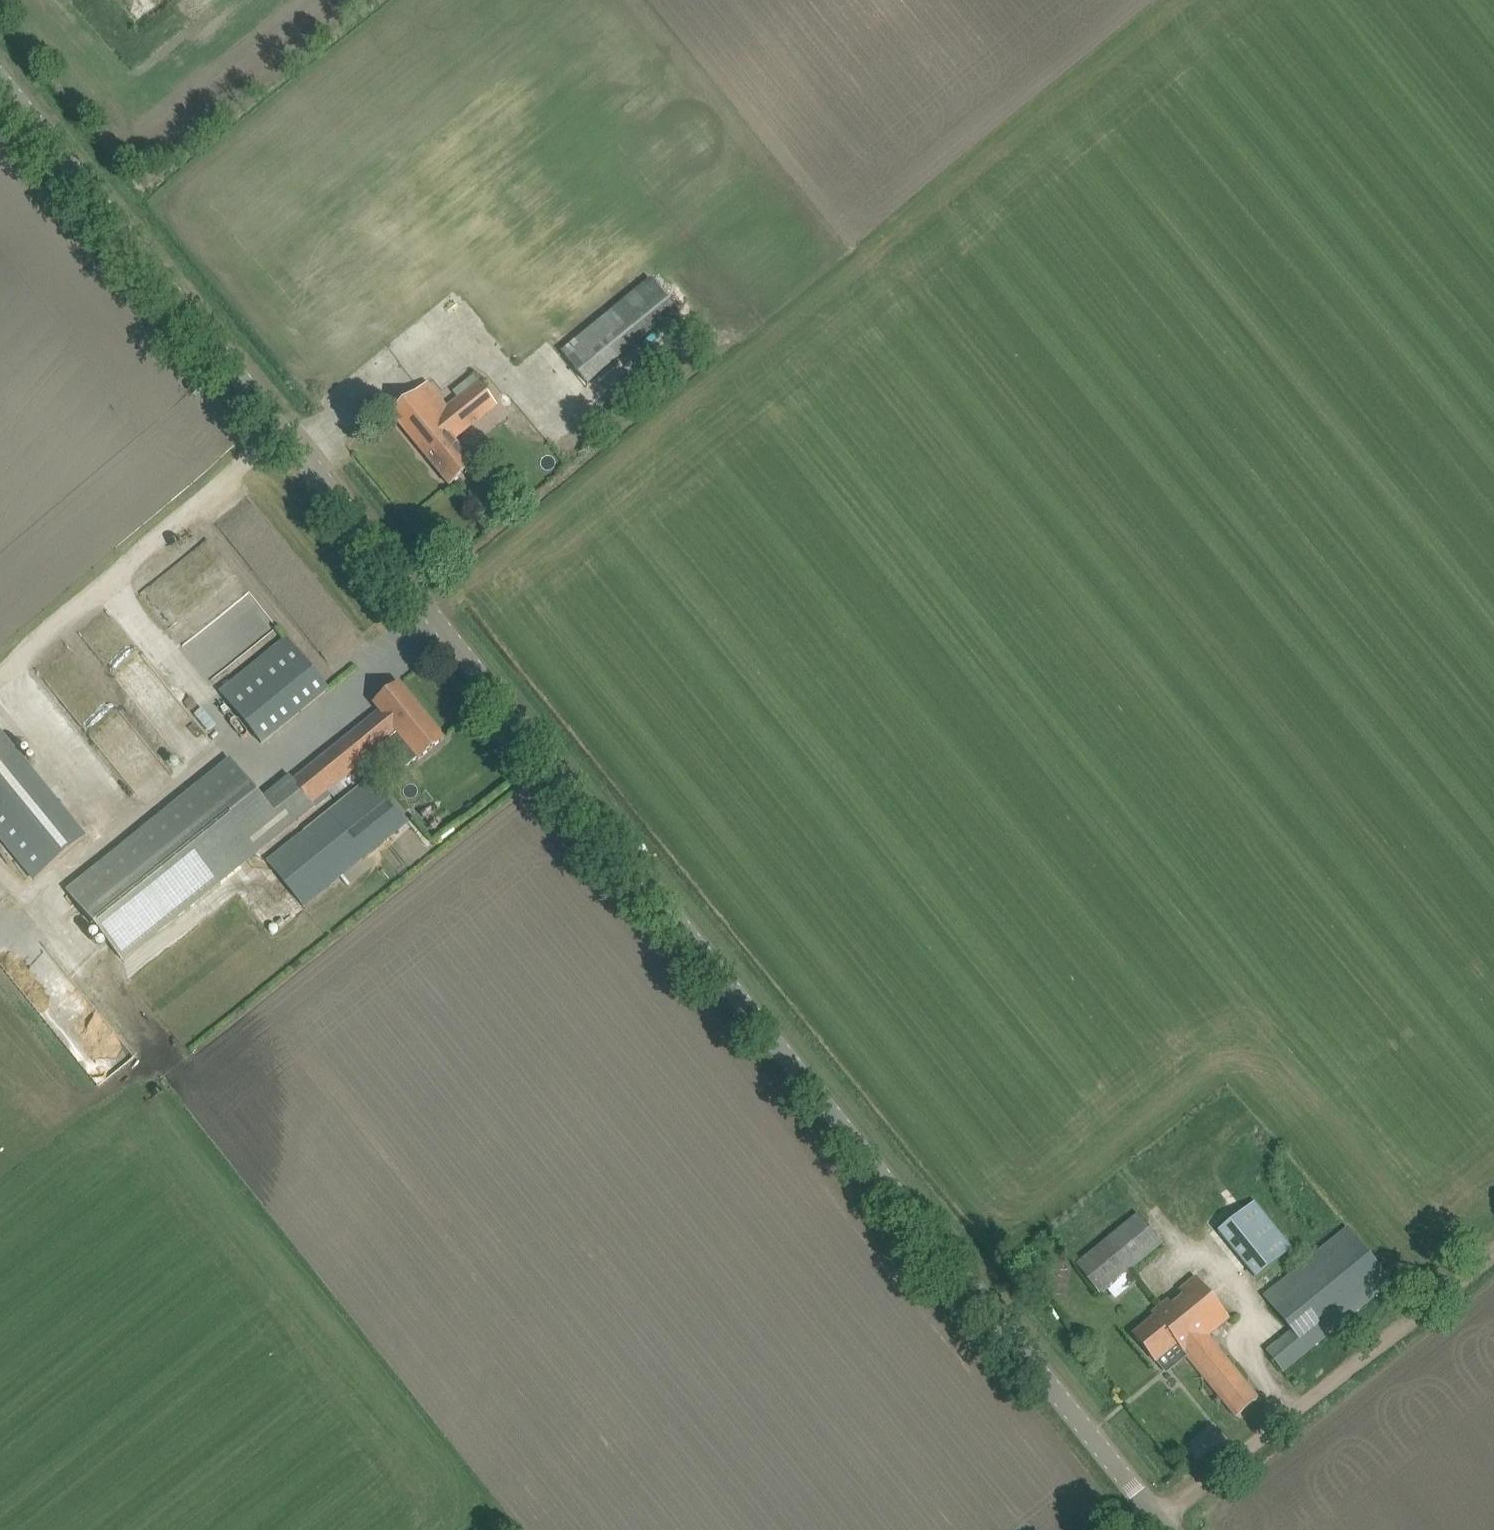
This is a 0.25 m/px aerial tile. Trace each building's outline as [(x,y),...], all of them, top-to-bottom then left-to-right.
[(124,1),(140,20),(165,0),(125,0),(124,1)] [(613,310),(561,352),(588,385),(640,343),(613,310)] [(391,413),(450,486),(476,464),(455,439),(497,406),(478,382),(446,408),(427,384),(391,413)] [(329,689),(287,637),(232,682),(228,676),(215,686),(262,743),(329,689)] [(368,719),(335,745),(294,779),(313,804),(355,769),(399,733),(419,758),(444,738),(400,683),(374,703),(379,710),(368,719)] [(73,716),(106,756),(136,732),(104,691),(73,716)] [(186,755),(219,730),(200,705),(190,713),(175,694),(152,712),(186,755)] [(33,881),(87,837),(0,730),(0,840),(33,881)] [(230,758),(66,891),(123,962),(315,808),(313,804),(294,779),(289,773),(261,798),(230,758)] [(200,916),(236,961),(407,823),(372,778),(200,916)] [(130,1058),(52,952),(33,965),(51,988),(44,993),(51,1002),(39,1011),(94,1085),(130,1058)] [(1256,1202),(1220,1230),(1256,1276),(1292,1248),(1256,1202)] [(1078,1265),(1101,1293),(1161,1243),(1133,1209),(1125,1215),(1130,1221),(1078,1265)] [(1267,1351),(1283,1370),(1391,1282),(1348,1228),(1264,1296),(1292,1331),(1267,1351)] [(1152,1312),(1155,1316),(1133,1334),(1156,1362),(1177,1344),(1236,1416),(1259,1398),(1224,1356),(1225,1357),(1215,1344),(1208,1336),(1229,1318),(1196,1276),(1179,1290),(1184,1295),(1173,1304),(1169,1299),(1158,1307),(1152,1312)]
